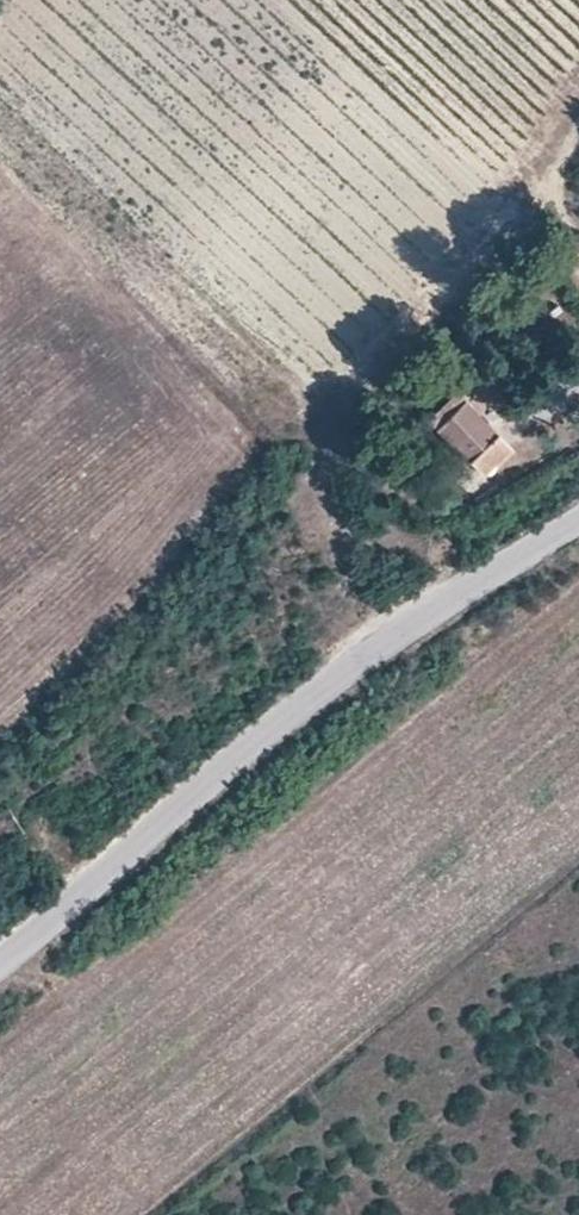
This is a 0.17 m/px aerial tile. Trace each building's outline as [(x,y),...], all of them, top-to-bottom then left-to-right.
[(513,448),(456,390),(427,419),(468,461),(469,459),(482,472),(494,462),(496,464),(513,448)]
